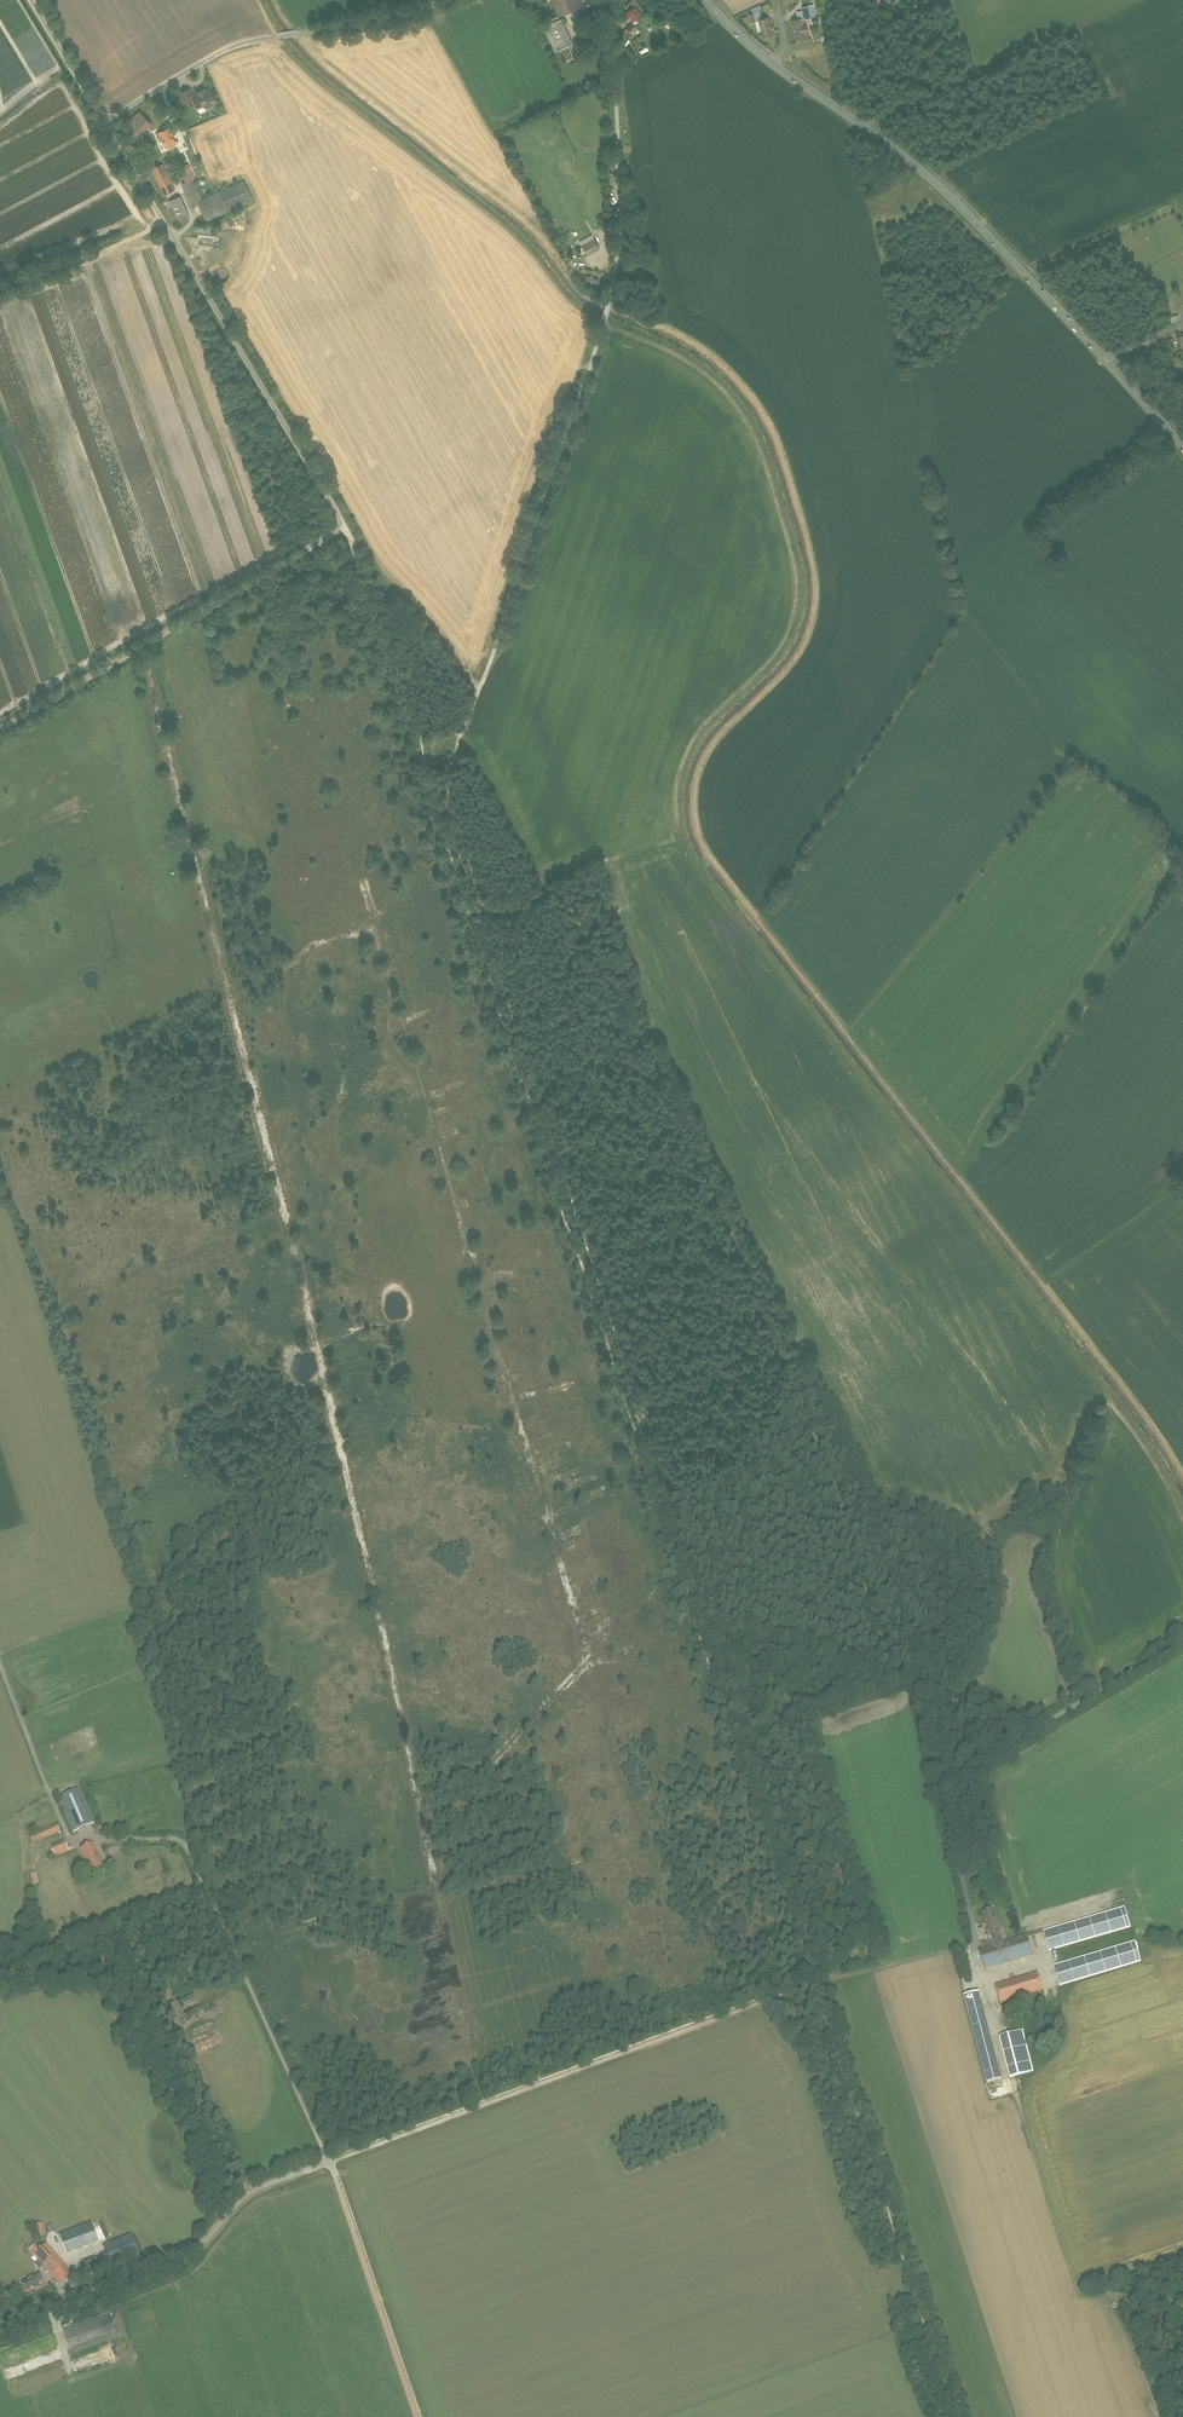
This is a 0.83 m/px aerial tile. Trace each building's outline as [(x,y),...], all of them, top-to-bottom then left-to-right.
[(583,8),(580,0),(547,0),(556,21),(551,23),(553,27),(542,32),(553,58),(559,55),(564,66),(573,62),(567,51),(572,49),(558,19),(583,8)] [(645,13),(634,1),(629,5),(633,10),(628,13),(635,21),(645,13)] [(794,43),(808,41),(805,26),(815,24),(812,9),(802,11),(804,22),(791,25),(794,43)] [(763,44),(773,42),(768,21),(761,22),(759,16),(748,18),(750,28),(758,26),(763,44)] [(630,24),(622,31),(626,36),(634,29),(630,24)] [(198,114),(217,106),(211,91),(195,98),(192,92),(181,97),(186,107),(194,104),(198,114)] [(154,123),(144,113),(126,130),(136,140),(154,123)] [(156,127),(172,162),(191,154),(186,143),(179,146),(168,121),(156,127)] [(177,192),(163,164),(154,169),(167,197),(177,192)] [(207,223),(253,202),(245,184),(203,202),(194,182),(196,181),(191,168),(182,172),(188,185),(184,186),(195,211),(201,208),(207,223)] [(180,200),(172,204),(181,223),(189,220),(180,200)] [(593,239),(581,245),(588,259),(601,252),(593,239)] [(229,278),(229,277),(229,276),(228,274),(228,273),(227,272),(225,271),(224,270),(222,270),(221,270),(219,271),(217,272),(216,274),(215,276),(215,277),(215,279),(216,280),(216,281),(218,283),(219,283),(220,284),(221,284),(223,284),(225,284),(226,283),(227,282),(229,280),(229,278)] [(1178,317),(1176,311),(1167,313),(1169,319),(1178,317)] [(1175,334),(1182,354),(1182,353),(1182,331),(1175,334)] [(58,1797),(73,1832),(95,1823),(80,1788),(58,1797)] [(56,1824),(29,1836),(33,1844),(60,1832),(56,1824)] [(63,1840),(51,1845),(56,1857),(68,1851),(63,1840)] [(104,1869),(93,1843),(80,1849),(91,1874),(104,1869)] [(1122,1903),(1043,1929),(1051,1952),(1129,1926),(1122,1903)] [(983,1967),(985,1967),(1034,1951),(1029,1934),(1006,1942),(995,1906),(982,1910),(993,1945),(978,1950),(983,1967)] [(1055,1964),(1062,1987),(1143,1962),(1136,1939),(1055,1964)] [(1045,1988),(1039,1970),(994,1984),(1000,2002),(1045,1988)] [(1002,2078),(979,1991),(963,1995),(986,2082),(1002,2078)] [(1023,2032),(1002,2038),(1012,2075),(1033,2070),(1023,2032)] [(59,2235),(67,2253),(99,2241),(92,2222),(67,2232),(59,2235)] [(46,2232),(46,2231),(43,2223),(35,2225),(39,2237),(47,2234),(46,2232)] [(45,2225),(47,2233),(54,2231),(52,2223),(45,2225)] [(133,2235),(104,2245),(106,2252),(81,2262),(85,2273),(139,2253),(139,2252),(133,2235)] [(30,2250),(39,2260),(35,2264),(39,2269),(43,2265),(60,2284),(72,2273),(47,2244),(39,2250),(35,2245),(30,2250)] [(21,2282),(26,2292),(36,2287),(36,2288),(40,2286),(37,2282),(42,2279),(39,2273),(32,2276),(33,2277),(21,2282)] [(72,2352),(113,2337),(117,2336),(109,2313),(72,2326),(72,2327),(63,2330),(72,2352)]
